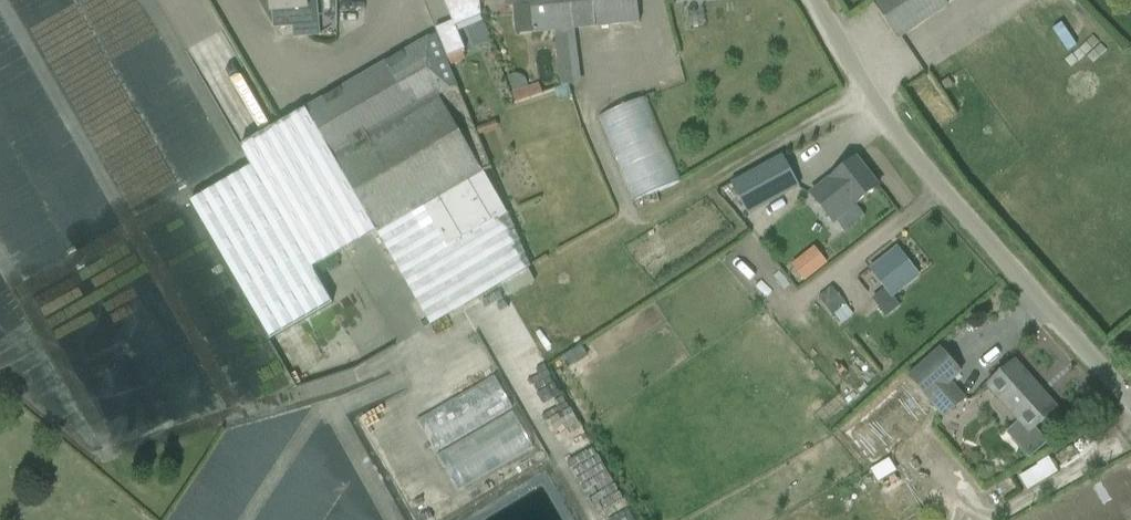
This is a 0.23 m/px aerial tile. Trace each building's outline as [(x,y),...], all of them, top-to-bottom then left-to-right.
[(274,29),(293,28),(294,40),(321,37),(318,0),(272,0),(274,29)] [(481,0),(445,0),(446,13),(466,13),(465,8),(481,7),(481,0)] [(531,0),(497,0),(497,8),(514,7),(516,35),(535,34),(531,0)] [(535,34),(535,35),(640,25),(638,0),(531,0),(535,34)] [(916,27),(949,4),(946,0),(877,0),(873,3),(898,39),(916,27)] [(437,35),(447,59),(465,51),(454,22),(435,30),(437,35)] [(437,35),(241,148),(311,270),(377,232),(431,326),(531,268),(509,214),(484,173),(492,168),(447,59),(437,35)] [(942,84),(946,90),(953,86),(949,79),(942,84)] [(516,101),(543,97),(541,85),(515,89),(516,101)] [(651,195),(675,184),(681,182),(646,98),(600,118),(635,201),(651,195)] [(749,215),(800,187),(783,156),(732,184),(749,215)] [(853,208),(879,188),(856,160),(832,179),(831,179),(810,196),(832,224),(853,208)] [(893,298),(919,277),(897,249),(871,270),(893,298)] [(805,284),(829,266),(823,257),(799,275),(805,284)] [(818,298),(832,315),(845,304),(832,287),(818,298)] [(902,307),(896,298),(895,299),(882,309),(889,318),(902,307)] [(561,359),(575,382),(596,369),(582,346),(561,359)] [(941,350),(910,378),(945,418),(965,400),(950,383),(961,373),(941,350)] [(545,421),(569,407),(540,358),(516,373),(545,421)] [(1015,363),(987,387),(1018,423),(1006,433),(1030,460),(1049,442),(1036,428),(1057,409),(1015,363)] [(418,414),(433,448),(515,412),(500,378),(418,414)] [(439,453),(458,489),(534,448),(515,413),(439,453)] [(1052,460),(1021,474),(1027,488),(1058,473),(1052,460)] [(889,479),(881,465),(871,471),(879,484),(889,479)] [(993,468),(981,466),(979,477),(992,479),(993,468)]
